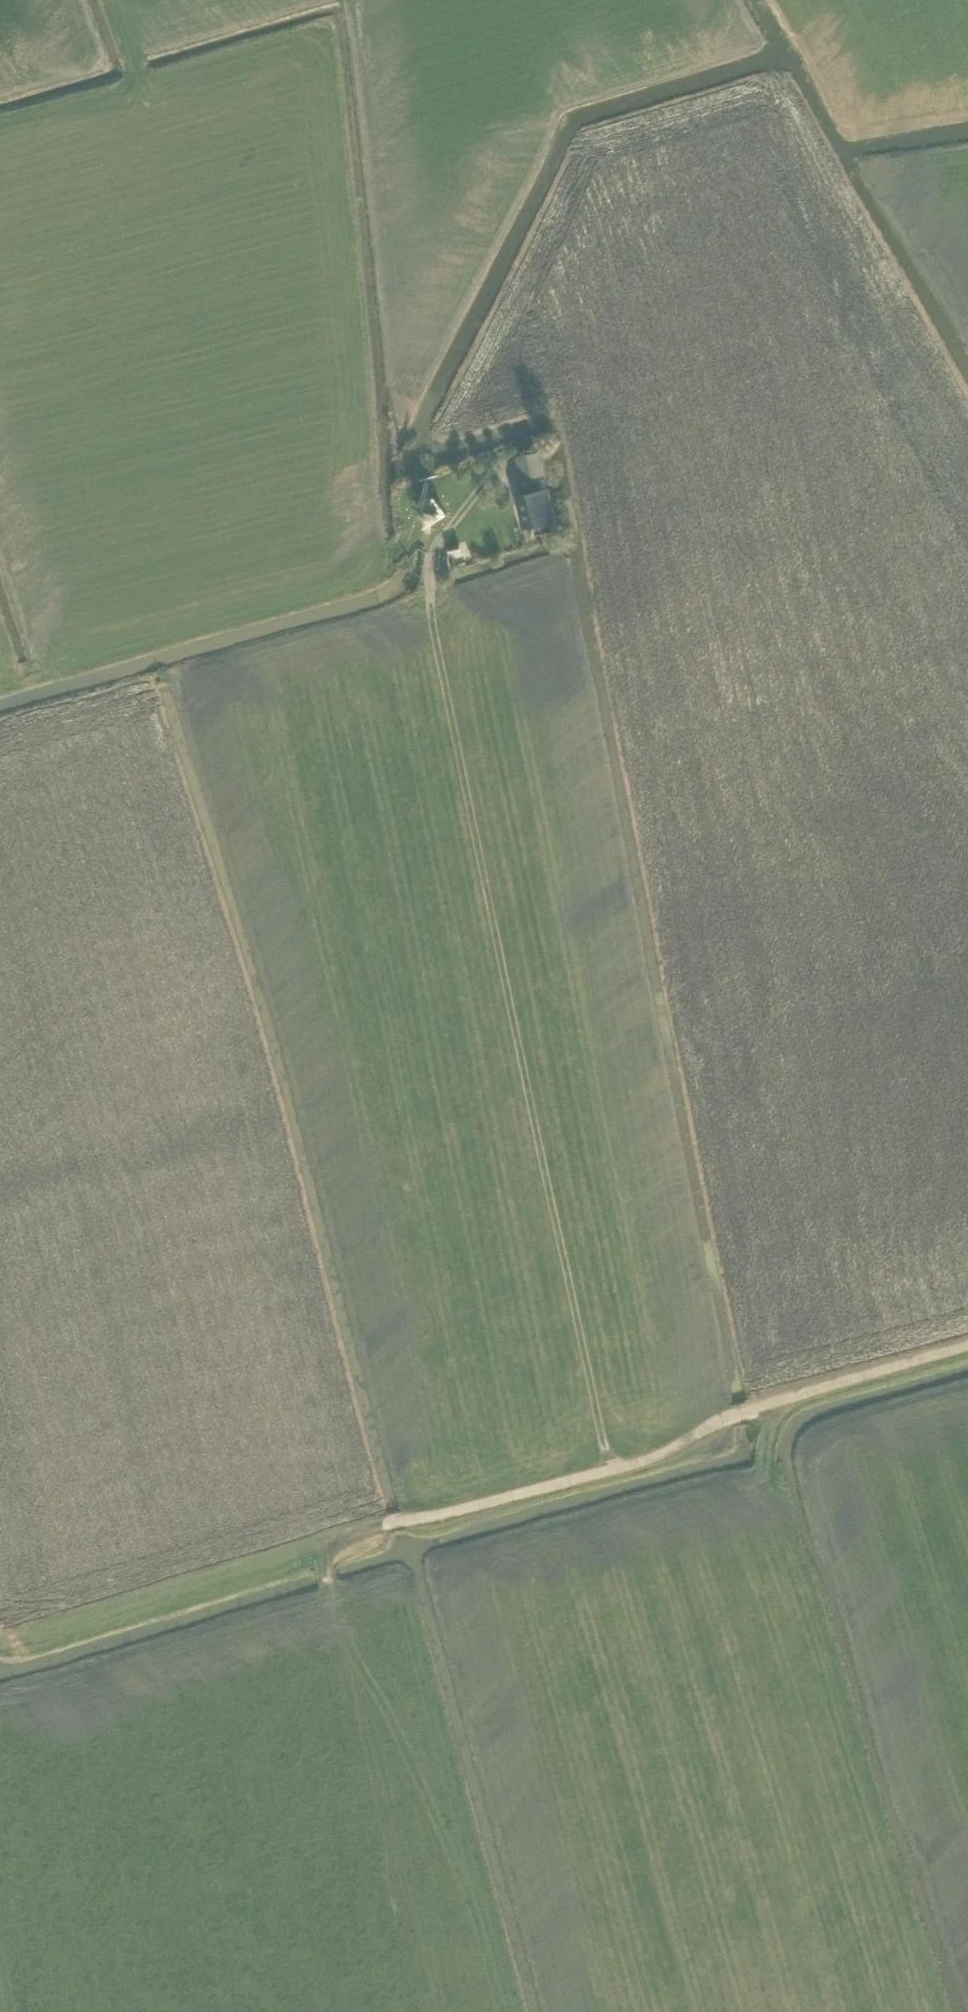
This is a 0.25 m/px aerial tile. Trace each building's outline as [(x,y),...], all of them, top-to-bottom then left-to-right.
[(521,480),(545,475),(539,450),(515,455),(521,480)] [(549,528),(547,522),(554,520),(548,489),(515,497),(522,527),(532,525),(534,532),(549,528)] [(423,521),(433,521),(439,514),(439,505),(432,499),(423,499),(417,506),(417,515),(423,521)] [(458,542),(447,545),(449,555),(461,552),(458,542)]
